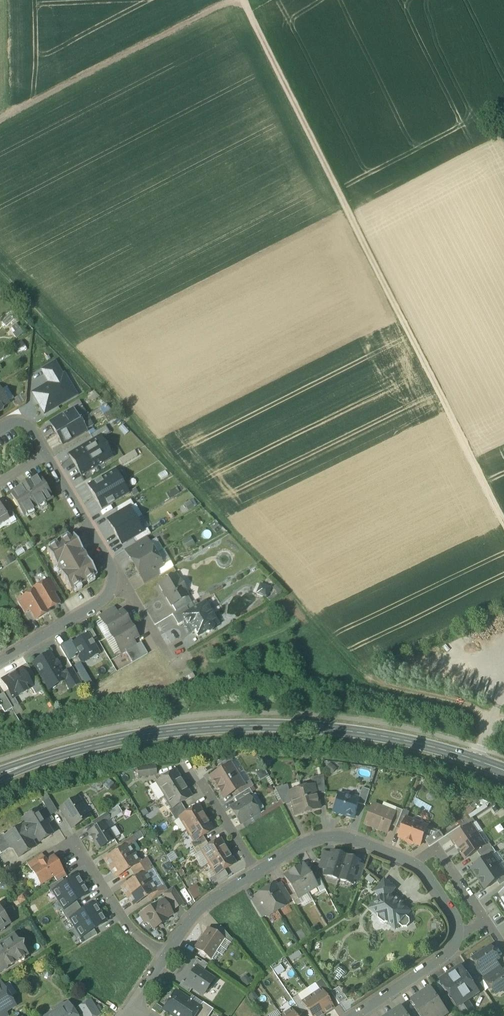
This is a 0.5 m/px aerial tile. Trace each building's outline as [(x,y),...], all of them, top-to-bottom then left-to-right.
[(43,370),(50,384),(62,377),(55,363),(43,370)] [(57,406),(76,396),(64,376),(62,377),(50,384),(33,393),(44,413),(45,413),(57,406)] [(60,412),(57,406),(45,413),(48,419),(60,412)] [(101,409),(110,422),(115,419),(106,406),(101,409)] [(73,411),(50,424),(56,434),(79,421),(73,411)] [(79,421),(56,434),(62,445),(85,431),(79,421)] [(128,432),(122,426),(118,429),(124,436),(128,432)] [(90,436),(93,441),(100,437),(101,439),(110,434),(105,427),(90,436)] [(81,476),(112,458),(101,439),(100,437),(93,441),(68,455),(81,476)] [(119,461),(122,466),(137,457),(134,452),(119,461)] [(101,510),(129,494),(115,470),(87,486),(101,510)] [(38,477),(27,484),(27,483),(22,486),(22,487),(10,494),(23,516),(52,500),(38,477)] [(115,510),(118,515),(128,508),(134,505),(131,500),(115,510)] [(12,514),(5,502),(0,506),(7,517),(12,514)] [(0,506),(0,525),(14,516),(12,514),(7,517),(0,506)] [(108,521),(115,532),(135,520),(128,508),(118,515),(108,521)] [(143,532),(135,520),(115,532),(122,544),(132,539),(143,532)] [(143,532),(132,539),(135,544),(139,541),(151,535),(147,529),(143,532)] [(73,535),(47,551),(70,592),(97,576),(73,535)] [(135,544),(125,550),(128,555),(142,547),(139,541),(135,544)] [(128,555),(135,567),(156,555),(149,543),(142,547),(128,555)] [(156,555),(135,567),(142,579),(156,570),(162,567),(156,555)] [(156,570),(142,579),(145,584),(159,576),(156,570)] [(181,581),(179,582),(175,576),(170,579),(166,577),(165,582),(160,585),(172,606),(187,597),(187,596),(184,590),(185,589),(181,581)] [(58,591),(51,580),(46,583),(52,594),(58,591)] [(46,583),(33,590),(34,592),(35,591),(46,611),(47,611),(58,604),(52,594),(46,583)] [(257,594),(267,598),(272,588),(262,583),(257,594)] [(34,592),(23,598),(29,610),(35,620),(48,613),(47,611),(46,611),(35,591),(34,592)] [(187,597),(172,606),(176,612),(176,613),(186,607),(192,603),(187,597)] [(23,598),(17,601),(24,613),(29,610),(23,598)] [(189,612),(180,617),(183,622),(186,627),(188,625),(192,632),(194,631),(198,637),(206,632),(209,633),(212,631),(213,628),(214,627),(208,617),(212,615),(205,603),(189,612)] [(186,607),(176,613),(176,612),(172,615),(178,625),(183,622),(180,617),(189,612),(186,607)] [(113,608),(100,617),(103,623),(117,615),(117,614),(113,608)] [(117,615),(103,623),(111,635),(130,624),(122,611),(117,614),(117,615)] [(130,624),(111,635),(118,648),(132,640),(137,637),(130,624)] [(97,639),(91,629),(85,632),(87,635),(88,635),(92,642),(97,639)] [(87,635),(73,644),(80,655),(79,658),(81,661),(85,662),(89,660),(89,657),(98,652),(92,642),(88,635),(87,635)] [(132,640),(118,648),(122,654),(126,652),(136,646),(132,640)] [(136,646),(126,652),(132,663),(148,654),(141,643),(136,646)] [(57,662),(55,663),(49,654),(46,656),(44,655),(42,656),(42,658),(40,659),(39,658),(37,659),(37,661),(33,663),(47,686),(55,682),(57,684),(59,685),(63,682),(65,681),(62,675),(58,669),(60,668),(57,662)] [(28,679),(22,669),(2,681),(8,691),(13,698),(14,697),(18,695),(19,696),(27,691),(26,690),(31,687),(32,687),(28,679)] [(72,669),(62,675),(65,681),(63,682),(69,691),(81,684),(72,669)] [(43,691),(34,676),(28,679),(32,687),(31,687),(36,695),(43,691)] [(13,698),(8,691),(3,694),(12,709),(18,706),(14,697),(13,698)] [(0,696),(0,705),(1,707),(5,714),(12,709),(3,694),(0,696)] [(228,759),(218,766),(221,771),(230,765),(231,766),(233,764),(230,759),(228,759)] [(221,771),(211,777),(218,787),(237,775),(231,766),(230,765),(221,771)] [(155,767),(138,769),(139,776),(156,774),(155,767)] [(175,771),(156,783),(165,796),(184,785),(175,771)] [(237,775),(218,787),(224,797),(234,791),(243,786),(243,785),(237,775)] [(323,776),(311,778),(313,786),(314,786),(316,795),(325,793),(323,776)] [(249,781),(243,785),(243,786),(234,791),(237,796),(249,789),(253,787),(249,781)] [(156,783),(150,787),(158,801),(165,796),(156,783)] [(184,785),(165,796),(172,808),(181,803),(191,797),(184,785)] [(287,785),(275,789),(283,805),(291,803),(289,793),(287,785)] [(313,786),(301,789),(307,813),(320,809),(316,795),(314,786),(313,786)] [(363,788),(359,799),(360,799),(358,804),(365,806),(370,791),(363,788)] [(237,796),(234,798),(238,804),(249,797),(249,798),(253,796),(249,789),(237,796)] [(289,793),(291,803),(295,816),(307,813),(301,789),(289,793)] [(345,797),(338,794),(332,812),(346,817),(346,815),(354,818),(358,804),(360,799),(359,799),(352,797),(349,799),(346,798),(345,797)] [(238,804),(231,809),(240,824),(258,813),(249,798),(249,797),(238,804)] [(57,812),(49,799),(42,803),(51,816),(57,812)] [(78,799),(61,809),(72,828),(89,817),(78,799)] [(181,803),(172,808),(169,810),(172,816),(184,808),(181,803)] [(395,814),(373,805),(366,824),(388,833),(391,826),(395,814)] [(51,816),(44,806),(40,809),(48,823),(53,820),(51,816)] [(187,813),(179,818),(180,818),(187,830),(206,818),(198,806),(187,813)] [(184,808),(172,816),(175,821),(180,818),(179,818),(187,813),(184,808)] [(32,817),(25,821),(24,819),(23,819),(26,824),(21,827),(22,829),(15,834),(14,831),(5,836),(5,837),(12,848),(14,849),(19,857),(35,847),(30,839),(31,836),(34,834),(39,842),(52,834),(46,825),(48,823),(40,809),(30,815),(32,817)] [(403,811),(397,809),(395,814),(391,826),(397,828),(403,811)] [(106,814),(92,822),(96,829),(105,824),(110,820),(106,814)] [(206,818),(187,830),(194,841),(194,842),(203,837),(213,830),(206,818)] [(473,818),(460,827),(463,832),(472,826),(476,824),(473,818)] [(427,827),(407,819),(399,838),(420,846),(427,827)] [(105,824),(96,829),(88,834),(98,849),(114,839),(105,824)] [(463,832),(452,839),(458,849),(478,836),(472,826),(463,832)] [(440,831),(425,841),(429,847),(444,837),(440,831)] [(0,835),(0,853),(1,854),(11,848),(12,848),(5,837),(5,836),(3,833),(0,835)] [(132,836),(117,846),(120,851),(129,845),(129,846),(136,842),(132,836)] [(478,836),(458,849),(465,859),(477,852),(485,846),(485,845),(478,836)] [(203,837),(194,842),(194,841),(191,843),(194,849),(206,842),(203,837)] [(209,847),(201,852),(202,852),(209,863),(227,852),(220,840),(209,847)] [(194,849),(192,850),(196,855),(202,852),(201,852),(209,847),(206,842),(194,849)] [(485,846),(477,852),(480,856),(493,848),(489,843),(485,845),(485,846)] [(120,851),(105,860),(110,869),(134,854),(129,846),(129,845),(120,851)] [(493,848),(480,856),(483,861),(492,856),(496,853),(493,848)] [(227,852),(209,863),(216,875),(224,870),(235,864),(227,852)] [(326,870),(324,876),(352,885),(354,879),(359,865),(360,862),(332,853),(331,856),(326,870)] [(42,854),(26,863),(31,871),(32,871),(32,870),(40,865),(39,863),(44,859),(44,860),(45,859),(42,854)] [(134,854),(110,869),(115,878),(131,868),(140,863),(139,862),(134,854)] [(324,854),(319,868),(326,870),(331,856),(324,854)] [(483,861),(472,869),(478,879),(498,866),(492,856),(483,861)] [(53,857),(45,862),(44,860),(44,859),(39,863),(40,865),(32,870),(32,871),(41,885),(54,877),(62,871),(53,857)] [(146,858),(139,862),(140,863),(131,868),(134,873),(149,864),(146,858)] [(149,864),(134,873),(137,878),(146,873),(153,869),(149,864)] [(303,865),(294,871),(308,893),(317,888),(303,865)] [(365,867),(359,865),(354,879),(361,881),(365,867)] [(478,879),(485,889),(497,881),(503,877),(503,874),(498,866),(478,879)] [(62,871),(54,877),(57,882),(66,876),(63,870),(62,871)] [(224,870),(216,875),(209,880),(212,885),(228,876),(224,870)] [(308,893),(294,871),(284,876),(295,894),(298,899),(308,893)] [(137,878),(122,888),(127,897),(151,882),(146,873),(137,878)] [(77,902),(88,895),(77,877),(66,884),(53,892),(64,910),(77,902)] [(53,892),(66,884),(63,879),(47,889),(50,894),(53,892)] [(319,879),(314,882),(317,888),(320,893),(325,890),(319,879)] [(151,882),(127,897),(133,906),(148,896),(157,891),(157,890),(151,882)] [(393,891),(383,883),(376,892),(381,897),(385,900),(389,896),(393,891)] [(189,888),(194,899),(203,894),(198,884),(189,888)] [(291,899),(282,884),(277,887),(276,887),(286,902),(291,899)] [(275,885),(265,891),(277,911),(288,905),(286,902),(276,887),(277,887),(275,885)] [(163,886),(157,890),(157,891),(148,896),(151,901),(164,894),(167,892),(163,886)] [(182,904),(172,888),(167,892),(164,894),(167,899),(173,909),(182,904)] [(277,911),(265,891),(255,897),(256,900),(266,915),(267,918),(277,911)] [(295,894),(290,897),(296,907),(301,904),(298,899),(295,894)] [(389,896),(385,900),(381,897),(370,909),(378,915),(381,915),(388,920),(388,923),(395,929),(399,925),(403,928),(407,927),(410,924),(409,919),(406,917),(409,912),(389,896)] [(167,899),(157,905),(144,913),(149,921),(154,929),(167,921),(165,918),(172,914),(169,911),(173,909),(167,899)] [(266,915),(256,900),(251,903),(260,918),(266,915)] [(65,916),(80,907),(77,902),(64,910),(62,911),(65,916)] [(94,930),(107,922),(96,905),(83,912),(71,920),(82,938),(94,930)] [(71,920),(83,912),(80,907),(65,916),(68,921),(71,920)] [(9,925),(0,910),(0,930),(9,925)] [(149,921),(144,913),(139,916),(144,924),(149,921)] [(232,941),(222,928),(217,935),(224,939),(230,944),(232,941)] [(217,935),(208,929),(195,949),(210,959),(211,959),(214,961),(219,954),(215,952),(224,939),(217,935)] [(97,934),(94,930),(82,938),(79,939),(82,944),(97,934)] [(0,945),(0,973),(18,961),(18,960),(23,957),(23,958),(27,956),(22,947),(22,944),(18,942),(14,936),(0,945)] [(491,947),(484,952),(481,951),(478,953),(478,956),(473,959),(480,970),(481,971),(496,961),(499,959),(491,947)] [(197,969),(203,973),(209,966),(199,959),(193,966),(197,969)] [(496,961),(481,971),(480,970),(478,971),(483,978),(499,967),(496,961)] [(461,967),(440,981),(458,1008),(458,1007),(468,1001),(479,994),(461,967)] [(499,967),(483,978),(487,984),(488,983),(488,982),(503,972),(499,967)] [(204,996),(215,981),(203,973),(197,969),(186,984),(192,988),(204,996)] [(488,982),(488,983),(496,994),(501,991),(503,991),(503,971),(503,972),(488,982)] [(331,994),(322,980),(315,984),(319,991),(321,989),(326,997),(331,994)] [(188,993),(192,988),(186,984),(183,981),(179,987),(188,993)] [(5,1012),(15,1006),(3,987),(2,986),(0,987),(0,1015),(5,1012)] [(430,988),(412,1000),(422,1015),(446,1015),(448,1014),(430,988)] [(326,997),(321,989),(319,991),(311,996),(324,1015),(334,1008),(326,997)] [(176,992),(170,1000),(169,1000),(169,1001),(163,1010),(173,1015),(194,1015),(200,1008),(199,1008),(191,1002),(191,1001),(190,1001),(176,992)] [(302,1003),(297,996),(292,999),(295,1005),(302,1014),(307,1011),(301,1003),(302,1003)] [(301,1003),(307,1011),(310,1015),(322,1015),(324,1015),(311,996),(302,1003),(301,1003)] [(78,1009),(82,1015),(97,1015),(99,1015),(90,1001),(78,1009)] [(468,1001),(458,1007),(464,1015),(474,1009),(468,1001)] [(203,1003),(199,1008),(200,1008),(194,1015),(209,1015),(213,1010),(203,1003)] [(59,1007),(57,1009),(56,1011),(54,1013),(56,1015),(75,1015),(68,1004),(66,1005),(64,1005),(61,1006),(59,1007)] [(295,1005),(291,1008),(291,1010),(296,1015),(299,1015),(302,1014),(295,1005)] [(401,1007),(388,1015),(407,1015),(401,1007)]
